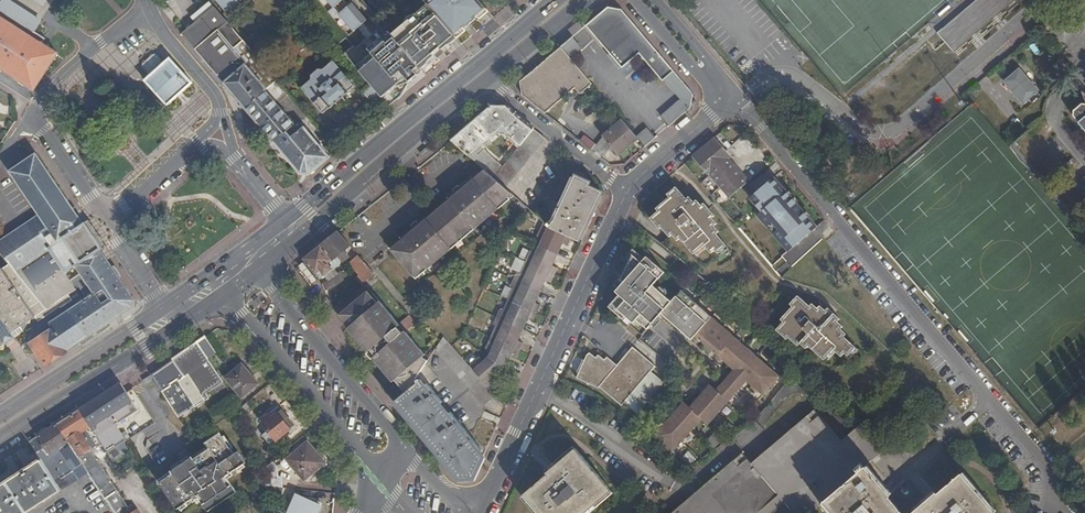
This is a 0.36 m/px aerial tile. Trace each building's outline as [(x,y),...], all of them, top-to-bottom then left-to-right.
[(237,0),(218,0),(226,9),(237,0)] [(331,8),(326,12),(331,19),(341,18),(352,31),(364,20),(350,3),(347,5),(342,0),(324,0),(331,8)] [(477,0),(429,0),(426,2),(428,4),(454,35),(485,9),(477,0)] [(936,31),(954,55),(1016,6),(1011,0),(975,0),(936,31)] [(192,16),(196,21),(181,33),(244,107),(264,89),(275,80),(213,7),(209,2),(192,16)] [(454,35),(428,4),(391,35),(393,36),(406,52),(407,52),(414,61),(419,66),(454,35)] [(608,6),(585,24),(621,67),(639,52),(662,79),(673,70),(656,50),(620,8),(608,6)] [(32,90),(56,54),(40,43),(43,38),(28,29),(29,28),(23,24),(23,23),(9,14),(8,15),(0,10),(0,69),(32,90)] [(422,70),(419,66),(414,61),(407,52),(406,52),(393,36),(386,42),(374,31),(354,49),(352,47),(344,53),(367,81),(369,83),(386,102),(389,105),(401,96),(408,81),(422,70)] [(537,65),(520,79),(520,93),(543,111),(570,85),(576,91),(588,78),(560,46),(537,65)] [(148,75),(143,79),(165,104),(190,82),(169,57),(163,62),(156,53),(152,52),(142,62),(141,66),(148,75)] [(310,75),(310,79),(301,87),(322,112),(327,108),(329,108),(335,103),(338,106),(345,100),(342,96),(354,85),(333,60),(323,67),(318,68),(310,75)] [(1020,69),(1001,85),(1021,108),(1040,91),(1020,69)] [(280,85),(275,80),(264,89),(268,95),(280,85)] [(376,107),(378,109),(386,102),(369,83),(367,81),(363,85),(365,87),(363,90),(365,92),(362,95),(367,100),(369,98),(371,101),(369,103),(373,109),(376,107)] [(693,94),(688,88),(677,97),(688,109),(691,106),(693,94)] [(253,117),(297,170),(310,172),(329,156),(302,125),(291,135),(281,124),(288,118),(268,95),(264,89),(244,107),(253,117)] [(1072,116),(1084,131),(1084,103),(1082,103),(1072,111),(1072,116)] [(503,104),(489,104),(448,139),(464,154),(489,133),(491,135),(496,131),(498,132),(504,126),(511,133),(510,135),(519,143),(532,127),(503,104)] [(663,112),(659,116),(668,126),(672,123),(663,112)] [(605,137),(620,154),(639,138),(624,120),(605,137)] [(1011,123),(1001,132),(1009,140),(1018,131),(1011,123)] [(532,127),(519,143),(500,166),(491,177),(504,188),(545,138),(532,127)] [(584,135),(579,139),(591,149),(597,144),(584,135)] [(715,137),(694,155),(694,156),(710,174),(711,175),(729,159),(732,156),(715,137)] [(39,216),(0,242),(0,252),(0,253),(47,310),(76,288),(65,271),(73,266),(75,269),(78,267),(92,290),(90,292),(92,294),(61,316),(78,342),(133,306),(134,302),(100,249),(100,247),(86,225),(84,226),(38,154),(37,153),(10,170),(39,216)] [(500,166),(489,157),(479,167),(480,168),(491,177),(500,166)] [(729,159),(711,175),(730,198),(749,182),(729,159)] [(398,237),(386,248),(411,276),(422,266),(424,268),(448,247),(447,246),(469,226),(471,228),(496,207),(494,205),(508,192),(504,188),(491,177),(480,168),(470,176),(468,175),(444,195),(446,197),(422,217),(421,215),(397,236),(398,237)] [(702,181),(711,191),(737,221),(744,214),(730,198),(711,175),(710,174),(702,181)] [(549,223),(545,221),(543,223),(547,226),(572,237),(579,240),(601,191),(586,184),(587,181),(573,175),(560,204),(552,201),(549,211),(557,214),(549,223)] [(777,176),(758,192),(768,204),(772,209),(791,193),(777,176)] [(758,192),(749,182),(730,198),(744,214),(749,220),(768,204),(758,192)] [(677,185),(668,193),(670,195),(673,198),(659,210),(651,217),(660,228),(662,226),(671,236),(673,234),(679,240),(682,238),(695,253),(705,244),(712,252),(716,249),(719,252),(727,244),(717,232),(720,230),(715,224),(717,222),(713,217),(716,214),(705,201),(702,204),(698,198),(693,203),(677,185)] [(511,194),(508,192),(494,205),(496,207),(511,194)] [(673,198),(670,195),(657,207),(659,210),(673,198)] [(483,362),(479,357),(468,367),(492,393),(499,386),(494,381),(503,372),(504,367),(506,369),(512,356),(517,358),(523,343),(518,341),(529,318),(534,320),(541,305),(535,303),(546,281),(551,283),(558,268),(552,265),(562,243),(567,246),(572,237),(547,226),(543,223),(543,222),(536,237),(541,240),(534,253),(530,251),(520,273),(517,271),(509,287),(512,289),(503,310),(499,309),(492,325),(495,326),(485,349),(490,352),(488,357),(483,362)] [(471,228),(469,226),(447,246),(448,247),(471,228)] [(337,231),(303,258),(304,259),(318,278),(318,279),(348,255),(344,250),(350,245),(341,235),(337,231)] [(353,268),(354,267),(365,280),(374,272),(357,253),(347,261),(353,268)] [(622,290),(611,303),(625,314),(627,311),(640,322),(643,318),(650,325),(665,310),(695,337),(699,333),(737,368),(719,388),(713,383),(692,405),(686,399),(656,433),(674,450),(704,416),(711,422),(749,379),(766,394),(783,375),(684,290),(674,301),(656,286),(667,273),(648,257),(643,263),(633,255),(622,279),(628,282),(622,290)] [(304,259),(293,268),(308,286),(318,278),(304,259)] [(424,268),(422,266),(411,276),(412,278),(424,268)] [(52,317),(11,267),(3,272),(0,274),(0,352),(52,317)] [(335,272),(328,279),(326,280),(330,288),(335,286),(345,277),(335,272)] [(326,280),(321,283),(325,292),(330,288),(326,280)] [(609,280),(602,296),(611,303),(622,290),(609,280)] [(393,384),(396,382),(405,394),(407,393),(414,383),(425,366),(402,337),(406,333),(405,332),(402,334),(397,329),(400,326),(379,302),(376,305),(366,293),(339,317),(349,329),(347,331),(367,354),(370,352),(375,358),(372,360),(393,384)] [(798,295),(791,304),(793,306),(795,308),(784,322),(777,330),(787,339),(789,338),(799,346),(801,343),(806,348),(809,346),(825,359),(834,349),(842,356),(845,352),(849,355),(856,346),(845,336),(847,333),(841,328),(843,326),(838,321),(840,318),(828,308),(826,310),(820,306),(818,308),(812,303),(810,306),(798,295)] [(795,308),(793,306),(781,320),(784,322),(795,308)] [(41,327),(27,336),(46,366),(69,351),(68,350),(75,346),(66,335),(62,337),(53,324),(43,330),(41,327)] [(406,333),(402,337),(425,366),(426,365),(428,362),(424,358),(426,356),(406,333)] [(206,335),(197,342),(208,358),(217,352),(206,335)] [(436,349),(483,406),(484,406),(495,396),(492,393),(468,367),(443,339),(439,345),(436,349)] [(197,342),(150,374),(154,380),(181,423),(213,403),(208,397),(226,385),(208,358),(197,342)] [(590,352),(579,377),(599,388),(601,386),(625,406),(629,401),(639,410),(642,407),(629,397),(656,365),(634,347),(620,365),(609,356),(606,360),(601,355),(598,359),(590,352)] [(242,396),(258,383),(243,363),(226,376),(242,396)] [(460,478),(473,477),(484,455),(473,442),(475,441),(473,439),(472,440),(459,424),(460,423),(458,421),(457,422),(442,404),(443,402),(441,401),(440,402),(426,386),(437,377),(426,365),(425,366),(414,383),(407,393),(399,405),(410,419),(439,453),(460,478)] [(144,379),(147,384),(154,380),(150,374),(144,379)] [(120,383),(99,397),(79,410),(90,427),(107,453),(107,452),(111,458),(127,449),(105,417),(111,414),(117,424),(137,411),(120,383)] [(593,406),(602,413),(609,406),(599,399),(593,406)] [(280,409),(269,418),(267,415),(260,421),(275,439),(293,425),(280,409)] [(68,441),(71,446),(83,463),(88,470),(89,472),(112,506),(120,502),(114,494),(116,492),(89,450),(92,449),(81,433),(90,427),(79,410),(57,424),(68,441)] [(676,512),(675,512),(812,512),(825,502),(834,512),(904,512),(891,497),(892,496),(867,467),(889,446),(863,424),(843,442),(820,416),(812,423),(808,418),(752,463),(748,460),(739,467),(735,462),(716,478),(676,512)] [(908,433),(914,438),(924,426),(918,422),(908,433)] [(68,441),(57,424),(29,443),(35,452),(40,449),(46,446),(50,452),(68,441)] [(208,446),(205,448),(178,465),(176,463),(155,476),(174,505),(194,492),(198,490),(203,499),(200,501),(205,509),(235,490),(230,482),(227,484),(221,475),(224,473),(245,460),(238,449),(233,453),(219,431),(204,440),(208,446)] [(713,448),(718,441),(710,435),(705,442),(713,448)] [(286,459),(304,480),(322,465),(312,452),(315,450),(308,441),(286,459)] [(61,453),(73,470),(74,469),(83,463),(71,446),(61,453)] [(205,448),(203,446),(176,463),(178,465),(205,448)] [(40,449),(35,452),(40,460),(45,456),(40,449)] [(525,494),(539,512),(587,512),(612,491),(577,449),(548,473),(548,475),(525,494)] [(315,450),(312,452),(322,465),(325,463),(315,450)] [(40,460),(41,461),(46,468),(51,464),(45,456),(40,460)] [(276,458),(265,466),(269,485),(282,487),(281,476),(278,476),(276,458)] [(41,461),(0,488),(0,512),(25,512),(28,511),(60,490),(46,468),(41,461)] [(83,463),(74,469),(78,476),(88,470),(83,463)] [(224,473),(221,475),(227,484),(230,482),(224,473)] [(962,474),(938,495),(937,494),(914,512),(996,512),(962,474)] [(198,490),(194,492),(200,501),(203,499),(198,490)] [(296,495),(287,512),(316,512),(320,506),(318,505),(319,503),(309,498),(307,500),(296,495)]
